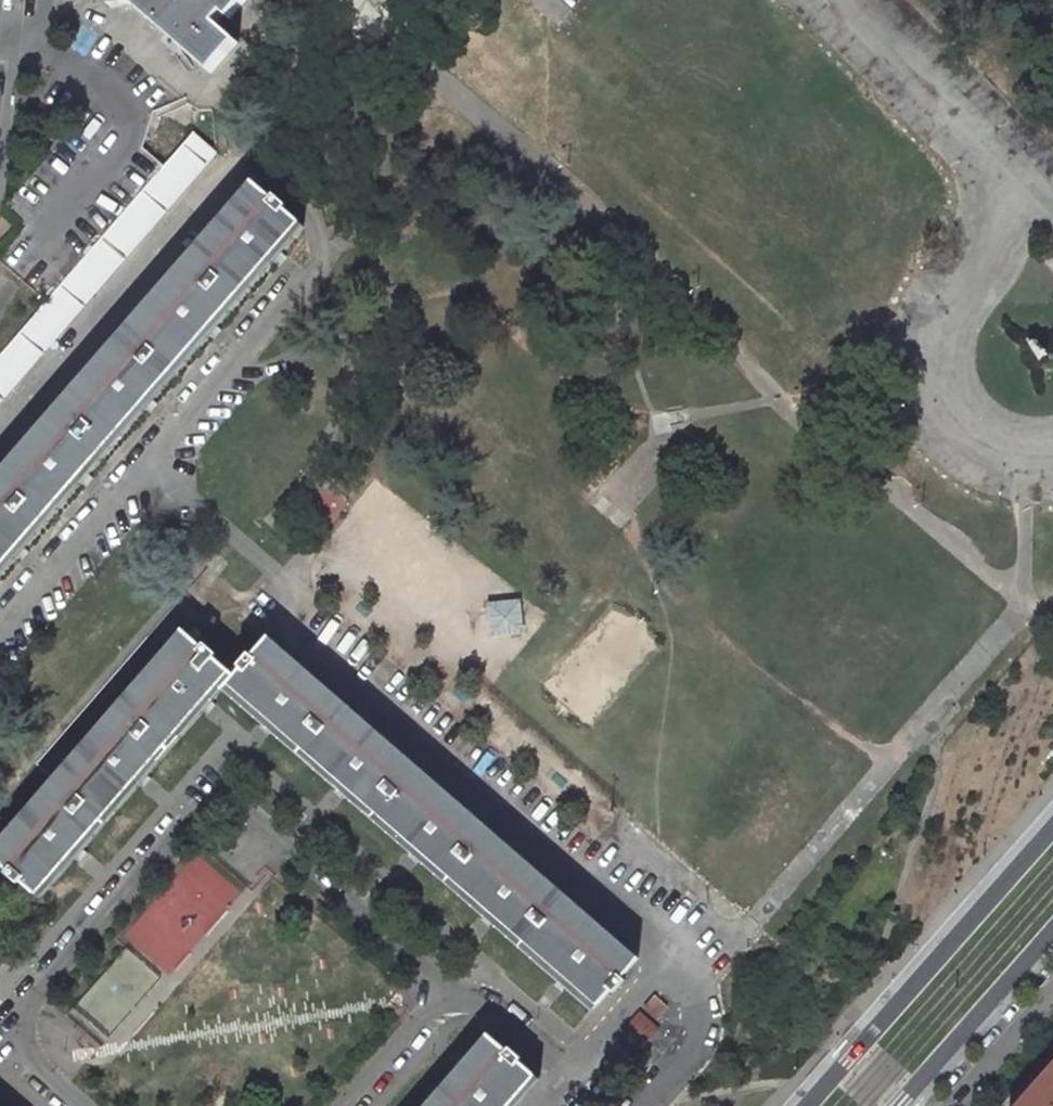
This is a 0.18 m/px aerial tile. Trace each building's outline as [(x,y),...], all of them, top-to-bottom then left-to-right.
[(132,1),(211,69),(236,39),(213,20),(223,8),(229,14),(242,0),(131,0),(132,1)] [(217,155),(192,133),(164,166),(46,301),(0,354),(0,404),(217,155)] [(0,484),(0,593),(306,231),(252,186),(0,484)] [(520,599),(486,603),(489,637),(524,633),(520,599)] [(265,637),(235,673),(182,628),(52,779),(0,840),(0,862),(40,896),(74,857),(81,850),(140,783),(146,777),(205,709),(210,703),(223,689),(262,723),(270,730),(337,787),(344,793),(410,850),(418,857),(482,916),(491,923),(558,979),(565,986),(592,1008),(599,1014),(643,964),(265,637)] [(490,1034),(467,1060),(463,1065),(457,1071),(427,1105),(514,1105),(539,1077),(490,1034)] [(1000,1105),(1052,1105),(1052,1045),(1000,1105)]
